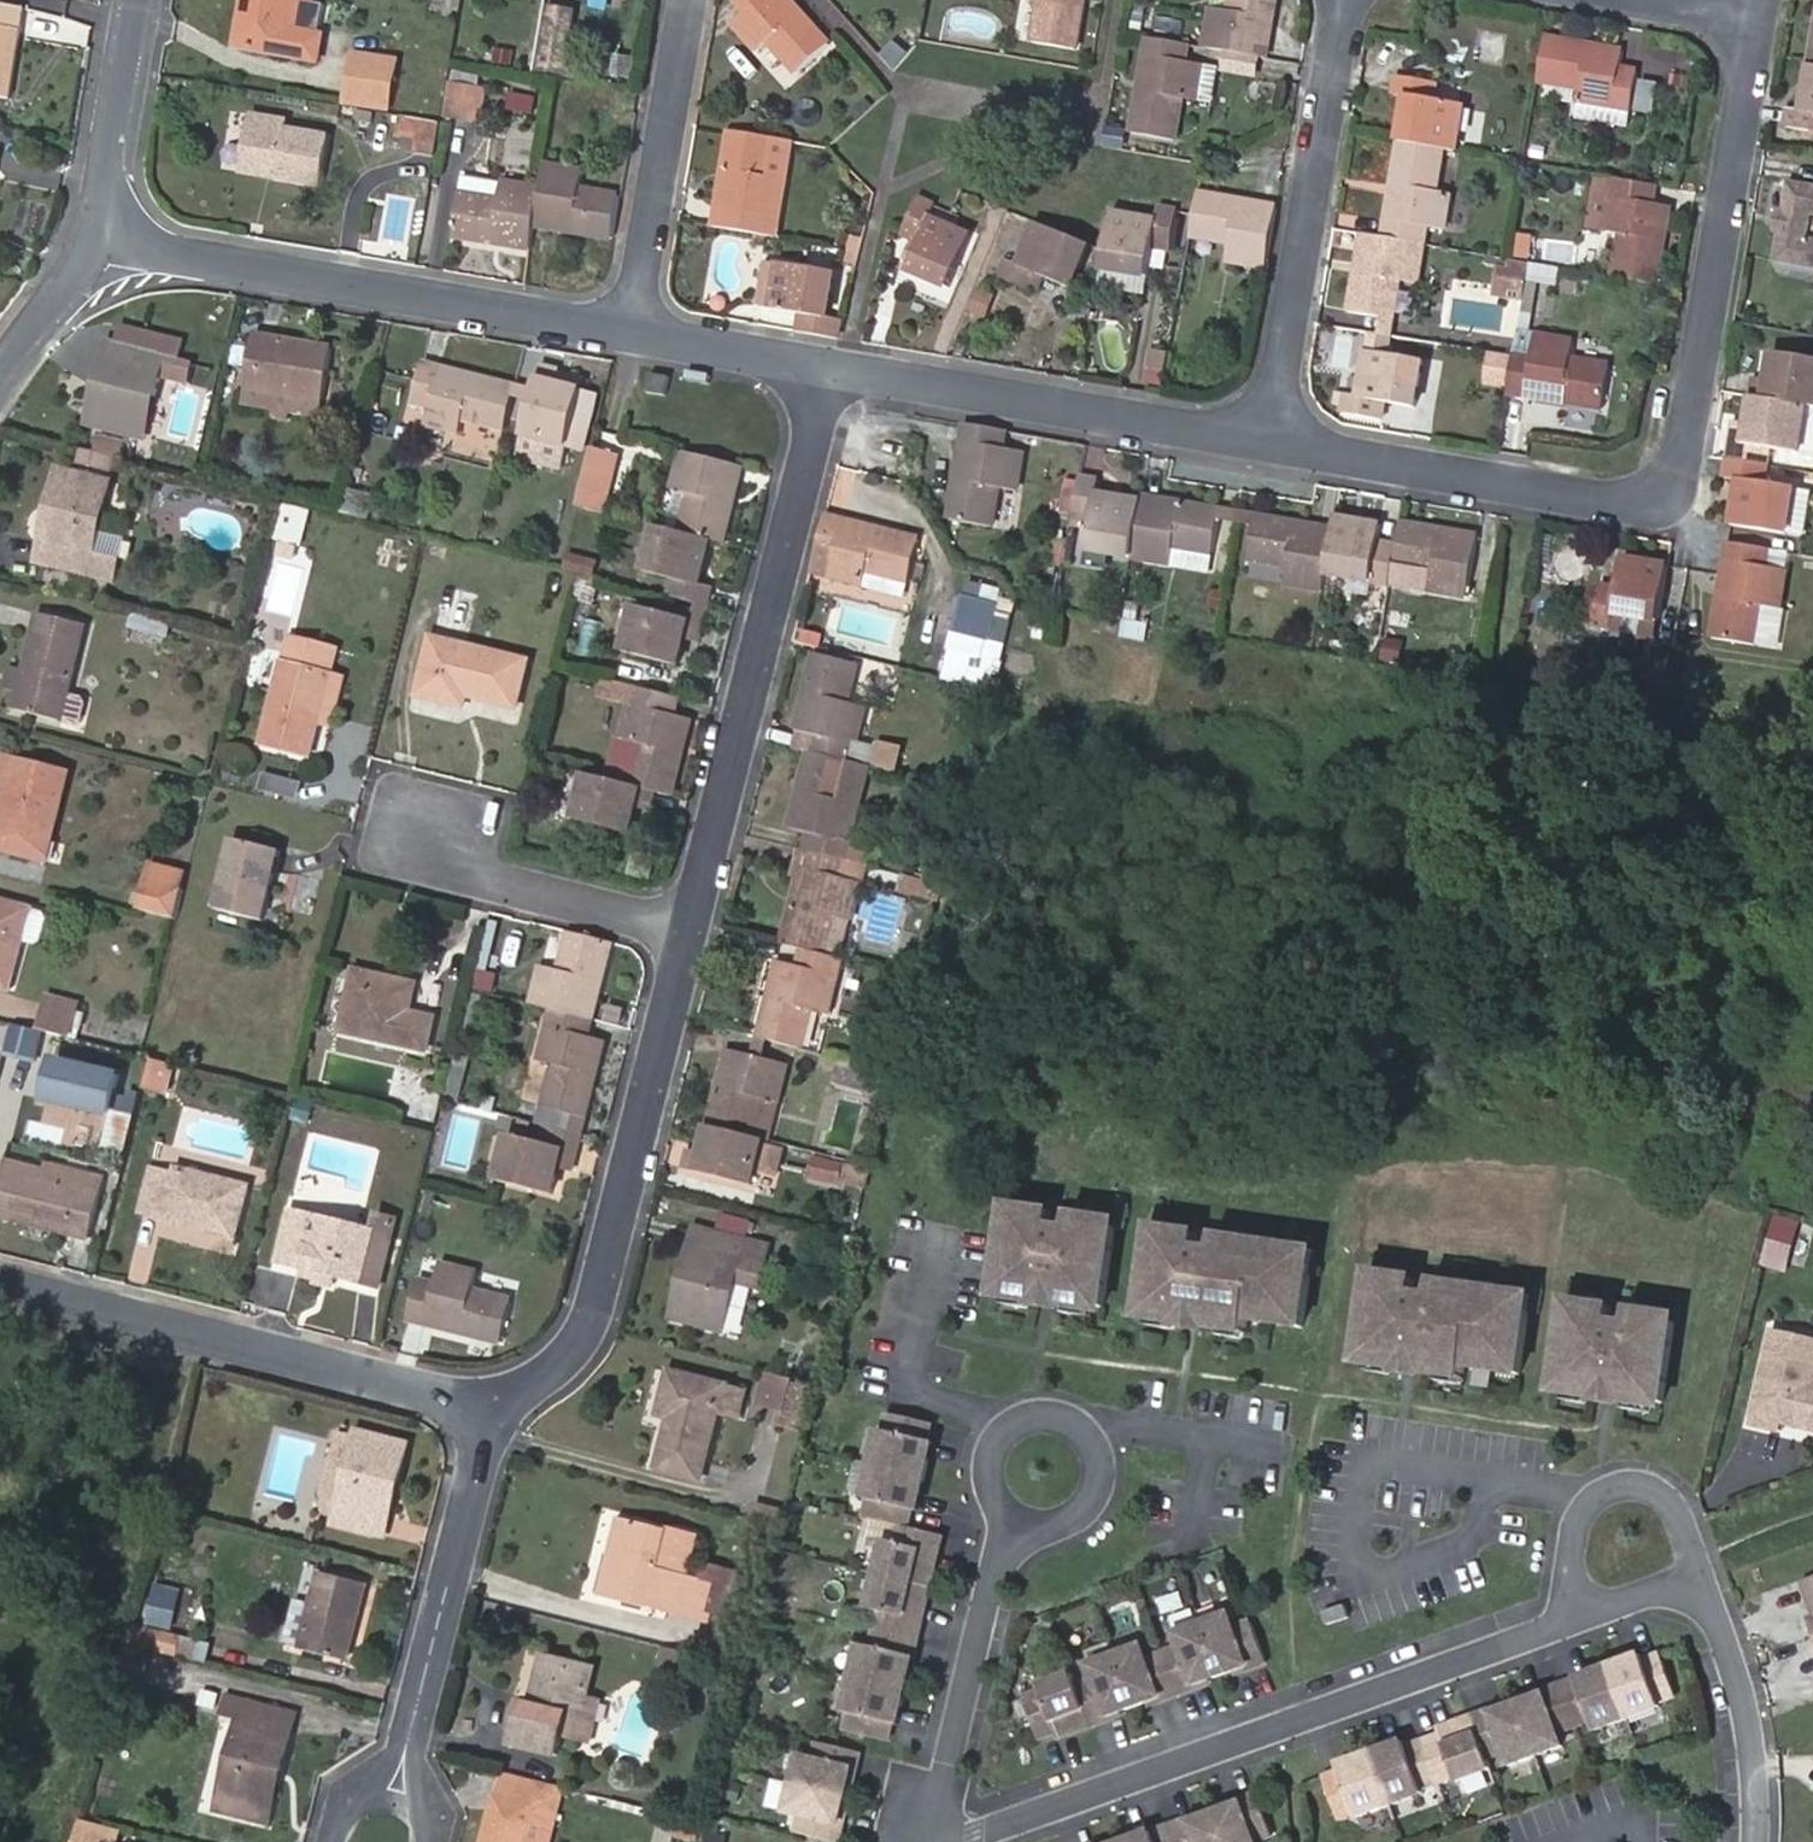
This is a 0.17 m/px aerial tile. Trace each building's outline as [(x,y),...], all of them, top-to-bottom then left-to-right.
[(291,30),(296,0),(248,0),(240,49),(320,62),(325,35),(307,32),(291,30)] [(307,32),(312,2),(302,0),(296,0),(291,30),(307,32)] [(760,52),(772,41),(799,74),(831,45),(792,0),(737,0),(736,1),(748,13),(739,23),(736,24),(760,52)] [(1075,50),(1084,0),(1033,0),(1040,1),(1033,43),(1075,50)] [(1269,60),(1278,0),(1233,0),(1231,13),(1213,10),(1207,49),(1269,60)] [(1213,10),(1231,13),(1233,0),(1215,0),(1213,10)] [(10,96),(23,7),(0,3),(0,95),(10,96)] [(552,9),(550,18),(573,22),(574,12),(552,9)] [(550,18),(542,68),(565,72),(569,48),(573,22),(550,18)] [(897,46),(908,54),(917,43),(907,35),(897,46)] [(1623,52),(1546,38),(1538,82),(1579,90),(1574,116),(1614,123),(1616,109),(1631,112),(1638,73),(1621,69),(1623,52)] [(1189,46),(1148,39),(1131,135),(1178,144),(1185,100),(1199,102),(1205,66),(1186,63),(1189,46)] [(580,50),(569,48),(565,72),(576,74),(580,50)] [(358,57),(350,103),(390,110),(398,63),(358,57)] [(1205,66),(1199,102),(1211,104),(1217,68),(1205,66)] [(1810,67),(1802,112),(1792,110),(1788,129),(1812,133),(1812,68),(1810,67)] [(1407,98),(1400,142),(1442,150),(1456,152),(1464,106),(1435,101),(1437,84),(1398,76),(1395,96),(1407,98)] [(482,88),(449,83),(444,116),(477,122),(482,88)] [(507,93),(505,109),(530,113),(532,97),(507,93)] [(1126,100),(1115,98),(1112,115),(1123,116),(1126,100)] [(278,170),(277,179),(322,187),(331,139),(288,131),(289,123),(257,116),(249,164),(278,170)] [(437,155),(442,124),(405,117),(402,137),(422,141),(419,151),(437,155)] [(716,227),(777,238),(792,143),(731,133),(716,227)] [(1442,150),(1400,142),(1385,238),(1426,245),(1429,229),(1447,232),(1453,196),(1435,192),(1442,150)] [(247,174),(277,179),(278,170),(249,164),(247,174)] [(617,241),(625,197),(581,189),(584,172),(546,166),(542,190),(536,226),(617,241)] [(454,237),(532,250),(536,226),(542,190),(504,183),(465,176),(454,237)] [(1608,232),(1616,180),(1597,177),(1596,177),(1588,228),(1608,232)] [(1655,204),(1658,188),(1616,180),(1608,232),(1623,234),(1615,278),(1658,285),(1671,206),(1655,204)] [(1790,186),(1785,215),(1792,221),(1790,230),(1782,233),(1778,263),(1812,270),(1812,189),(1790,186)] [(1229,264),(1266,270),(1277,209),(1202,194),(1193,240),(1232,246),(1229,264)] [(916,199),(904,228),(901,236),(918,244),(907,271),(952,290),(975,238),(932,218),(936,207),(916,199)] [(1159,224),(1112,215),(1105,252),(1099,287),(1146,296),(1154,251),(1172,255),(1179,214),(1161,211),(1159,224)] [(1792,221),(1785,215),(1781,215),(1778,233),(1782,233),(1790,230),(1792,221)] [(1092,247),(1040,225),(1023,267),(1009,261),(1002,278),(1038,294),(1045,277),(1074,290),(1092,247)] [(1385,238),(1366,235),(1352,313),(1385,319),(1396,320),(1402,282),(1419,285),(1426,245),(1385,238)] [(850,237),(848,249),(861,252),(864,239),(850,237)] [(861,252),(848,249),(846,262),(858,264),(861,252)] [(762,308),(770,262),(756,259),(749,306),(762,308)] [(1529,264),(1512,261),(1511,273),(1501,272),(1498,294),(1523,297),(1526,282),(1529,264)] [(798,333),(841,340),(845,322),(829,318),(837,273),(770,262),(762,308),(801,315),(798,333)] [(1529,264),(1526,282),(1543,284),(1556,286),(1559,268),(1529,264)] [(1518,333),(1536,336),(1543,284),(1526,282),(1523,297),(1518,333)] [(1385,319),(1382,335),(1392,337),(1396,320),(1385,319)] [(180,361),(184,342),(124,328),(120,345),(109,342),(87,423),(136,435),(147,393),(158,396),(163,375),(193,382),(197,364),(180,361)] [(1518,333),(1508,394),(1603,410),(1611,367),(1572,361),(1575,343),(1536,336),(1518,333)] [(1392,337),(1382,335),(1379,355),(1389,356),(1392,337)] [(324,416),(334,349),(256,336),(244,402),(275,407),(274,417),(292,420),(294,410),(324,416)] [(1151,370),(1169,373),(1172,352),(1156,350),(1151,370)] [(1389,356),(1379,355),(1370,353),(1362,396),(1348,394),(1345,414),(1383,420),(1387,402),(1417,408),(1425,362),(1389,356)] [(1812,409),(1812,363),(1773,355),(1769,382),(1756,380),(1752,398),(1810,408),(1812,409)] [(515,398),(518,388),(423,363),(413,402),(431,407),(427,424),(462,433),(465,419),(507,431),(515,398)] [(541,367),(534,392),(532,402),(517,458),(563,471),(585,391),(558,384),(560,372),(541,367)] [(667,394),(671,378),(652,375),(649,392),(667,394)] [(534,392),(518,388),(515,398),(532,402),(534,392)] [(148,438),(158,396),(147,393),(136,435),(148,438)] [(1810,408),(1752,398),(1748,426),(1735,424),(1732,444),(1742,445),(1802,456),(1810,408)] [(1387,402),(1383,420),(1414,425),(1417,408),(1387,402)] [(1810,408),(1802,456),(1812,458),(1812,409),(1810,408)] [(1008,431),(967,424),(952,521),(995,529),(1001,489),(1018,492),(1024,452),(1005,449),(1008,431)] [(122,457),(126,444),(99,437),(95,451),(122,457)] [(1742,445),(1732,444),(1729,460),(1738,461),(1768,467),(1771,451),(1742,445)] [(59,531),(50,565),(114,582),(124,541),(99,535),(119,457),(95,451),(87,449),(80,474),(60,469),(50,508),(64,511),(59,531)] [(619,455),(595,449),(580,507),(604,514),(619,455)] [(712,539),(723,542),(742,466),(683,452),(674,491),(680,492),(671,529),(712,539)] [(1766,485),(1768,467),(1738,461),(1729,460),(1726,480),(1738,481),(1730,527),(1787,537),(1788,535),(1796,490),(1766,485)] [(1076,513),(1075,517),(1092,520),(1087,550),(1134,558),(1144,503),(1097,494),(1099,482),(1082,478),(1081,483),(1077,504),(1076,513)] [(1077,504),(1081,483),(1068,480),(1063,511),(1076,513),(1077,504)] [(370,495),(347,489),(341,514),(364,519),(370,495)] [(1812,502),(1812,493),(1796,490),(1788,535),(1806,537),(1812,502)] [(1144,503),(1134,558),(1173,566),(1176,548),(1214,554),(1219,520),(1221,512),(1144,498),(1144,503)] [(313,510),(285,502),(275,539),(304,546),(313,510)] [(36,562),(50,565),(59,531),(64,511),(50,508),(45,527),(36,562)] [(1219,520),(1237,523),(1239,514),(1221,512),(1219,520)] [(1239,514),(1237,523),(1256,526),(1257,518),(1239,514)] [(827,516),(817,555),(834,560),(830,577),(865,586),(869,573),(910,583),(920,541),(827,516)] [(1285,585),(1324,592),(1327,575),(1335,531),(1257,518),(1256,526),(1250,560),(1288,567),(1285,585)] [(1327,575),(1391,586),(1394,568),(1397,548),(1381,545),(1384,528),(1337,519),(1335,531),(1327,575)] [(696,604),(713,608),(717,591),(701,587),(712,539),(671,529),(657,526),(646,572),(670,578),(665,595),(696,604)] [(1397,548),(1394,568),(1434,574),(1430,592),(1468,598),(1479,539),(1401,526),(1397,548)] [(1781,611),(1789,572),(1768,569),(1771,551),(1728,543),(1712,638),(1755,646),(1762,607),(1781,611)] [(1066,569),(1070,548),(1054,545),(1051,567),(1066,569)] [(1176,548),(1173,566),(1211,573),(1214,554),(1176,548)] [(1789,572),(1792,554),(1771,551),(1768,569),(1789,572)] [(598,562),(570,555),(566,569),(594,575),(598,562)] [(1660,623),(1670,567),(1621,559),(1616,590),(1601,588),(1594,626),(1614,629),(1615,617),(1660,623)] [(292,607),(303,567),(287,563),(277,602),(292,607)] [(1434,574),(1394,568),(1391,586),(1430,592),(1434,574)] [(910,583),(869,573),(865,586),(907,597),(910,583)] [(578,579),(572,598),(590,604),(596,584),(578,579)] [(710,624),(713,608),(696,604),(692,619),(710,624)] [(705,643),(710,624),(692,619),(636,606),(625,653),(679,666),(686,639),(705,643)] [(1781,611),(1762,607),(1755,646),(1774,649),(1781,611)] [(27,671),(22,693),(18,710),(64,721),(87,625),(40,614),(27,671)] [(165,638),(168,621),(128,614),(125,630),(165,638)] [(1119,638),(1145,639),(1145,619),(1120,619),(1119,638)] [(1409,627),(1390,624),(1387,636),(1406,640),(1409,627)] [(992,636),(974,631),(969,650),(988,654),(992,636)] [(519,706),(529,661),(433,637),(418,696),(467,708),(470,694),(519,706)] [(320,724),(331,675),(337,650),(290,638),(263,743),(311,756),(320,724)] [(812,752),(854,763),(868,707),(851,703),(860,665),(818,655),(799,730),(816,734),(812,752)] [(7,689),(22,693),(27,671),(12,668),(7,689)] [(1652,687),(1667,689),(1670,675),(1655,672),(1652,687)] [(343,679),(331,675),(320,724),(332,728),(343,679)] [(640,687),(606,679),(602,696),(636,705),(640,687)] [(660,793),(672,796),(691,719),(679,715),(684,697),(640,687),(636,705),(627,739),(641,743),(630,785),(660,793)] [(799,730),(794,748),(812,752),(816,734),(799,730)] [(608,780),(630,785),(641,743),(627,739),(619,737),(608,780)] [(880,749),(875,769),(896,773),(902,748),(881,743),(880,749)] [(880,749),(859,744),(854,763),(870,767),(875,769),(880,749)] [(844,802),(854,763),(812,752),(793,829),(813,835),(808,852),(847,862),(867,867),(872,848),(851,842),(860,807),(844,802)] [(17,762),(4,759),(0,773),(0,827),(17,762)] [(17,762),(0,827),(0,848),(48,861),(70,775),(17,762)] [(870,767),(854,763),(844,802),(860,807),(870,767)] [(294,800),(299,781),(259,770),(254,790),(294,800)] [(655,811),(660,793),(630,785),(608,780),(587,774),(576,820),(630,834),(637,808),(655,811)] [(220,910),(261,919),(278,851),(237,841),(220,910)] [(801,880),(808,852),(800,850),(794,878),(801,880)] [(807,950),(828,956),(838,918),(853,922),(867,867),(847,862),(808,852),(801,880),(785,945),(807,950)] [(923,881),(904,876),(900,894),(918,899),(923,881)] [(923,881),(918,899),(937,904),(942,886),(930,883),(924,881),(923,881)] [(142,885),(136,907),(177,918),(183,895),(142,885)] [(11,989),(32,910),(0,901),(0,986),(11,989)] [(486,992),(505,916),(493,913),(473,989),(486,992)] [(595,1020),(614,943),(572,933),(562,971),(542,966),(532,1004),(552,1009),(595,1020)] [(828,1020),(843,959),(828,956),(807,950),(803,969),(781,963),(762,1039),(770,1041),(805,1050),(813,1016),(828,1020)] [(357,971),(342,1032),(428,1052),(436,1018),(409,1011),(415,985),(357,971)] [(38,1029),(75,1038),(83,1005),(47,996),(38,1029)] [(591,1038),(595,1020),(552,1009),(540,1061),(553,1065),(543,1106),(577,1114),(586,1117),(604,1041),(591,1038)] [(14,1023),(0,1020),(0,1081),(14,1023)] [(766,1060),(770,1041),(762,1039),(757,1058),(766,1060)] [(731,1051),(711,1127),(753,1138),(764,1099),(780,1103),(789,1066),(766,1060),(757,1058),(731,1051)] [(112,1070),(44,1054),(34,1096),(102,1112),(112,1070)] [(519,1096),(534,1101),(544,1063),(529,1059),(519,1096)] [(838,1084),(878,1095),(884,1071),(843,1060),(838,1084)] [(179,1068),(153,1061),(147,1086),(174,1093),(179,1068)] [(780,1103),(764,1099),(753,1138),(766,1142),(771,1142),(780,1103)] [(571,1133),(581,1136),(586,1117),(577,1114),(543,1106),(539,1124),(571,1133)] [(573,1171),(581,1136),(571,1133),(539,1124),(536,1124),(532,1141),(509,1135),(498,1182),(551,1195),(557,1167),(573,1171)] [(755,1187),(766,1142),(753,1138),(711,1127),(703,1157),(688,1152),(683,1169),(755,1187)] [(870,1174),(816,1161),(812,1178),(866,1192),(870,1174)] [(107,1181),(49,1166),(47,1173),(6,1162),(0,1185),(0,1217),(92,1241),(107,1181)] [(235,1238),(248,1186),(178,1168),(177,1175),(155,1169),(145,1212),(163,1217),(163,1221),(235,1238)] [(1019,1205),(1018,1217),(1033,1219),(1034,1214),(1044,1216),(1045,1209),(1019,1205)] [(361,1281),(362,1276),(372,1231),(293,1212),(283,1253),(313,1260),(311,1270),(320,1272),(333,1275),(361,1281)] [(1007,1215),(996,1293),(1008,1295),(1023,1297),(1022,1305),(1031,1306),(1042,1308),(1043,1300),(1059,1302),(1058,1310),(1068,1312),(1079,1313),(1079,1309),(1095,1311),(1105,1312),(1117,1232),(1107,1230),(1091,1228),(1092,1223),(1082,1222),(1071,1220),(1069,1234),(1053,1232),(1055,1218),(1044,1216),(1034,1214),(1033,1219),(1018,1217),(1007,1215)] [(1083,1214),(1082,1222),(1092,1223),(1091,1228),(1107,1230),(1109,1218),(1083,1214)] [(1758,1253),(1785,1262),(1796,1228),(1769,1219),(1758,1253)] [(1165,1227),(1164,1239),(1179,1241),(1180,1235),(1190,1237),(1191,1231),(1165,1227)] [(372,1231),(362,1276),(379,1281),(390,1236),(372,1231)] [(695,1281),(682,1278),(672,1319),(723,1333),(747,1241),(714,1232),(710,1248),(703,1247),(695,1281)] [(1153,1237),(1141,1314),(1153,1316),(1168,1319),(1167,1326),(1177,1328),(1187,1329),(1188,1322),(1204,1324),(1203,1332),(1223,1335),(1224,1330),(1247,1333),(1249,1334),(1250,1324),(1305,1332),(1314,1270),(1296,1267),(1298,1253),(1279,1250),(1278,1255),(1253,1251),(1254,1246),(1217,1241),(1215,1256),(1198,1254),(1201,1238),(1190,1237),(1180,1235),(1179,1241),(1164,1239),(1153,1237)] [(1254,1246),(1253,1251),(1278,1255),(1279,1250),(1280,1243),(1255,1239),(1254,1246)] [(692,1243),(682,1278),(695,1281),(703,1247),(692,1243)] [(313,1260),(283,1253),(281,1263),(311,1270),(313,1260)] [(1316,1256),(1298,1253),(1296,1267),(1314,1270),(1316,1256)] [(419,1280),(409,1320),(504,1344),(514,1301),(476,1292),(480,1276),(440,1265),(436,1284),(419,1280)] [(1384,1271),(1382,1283),(1398,1286),(1399,1280),(1408,1282),(1410,1275),(1384,1271)] [(331,1285),(333,1275),(320,1272),(317,1281),(331,1285)] [(1382,1283),(1371,1282),(1360,1359),(1371,1361),(1387,1363),(1385,1371),(1395,1373),(1405,1374),(1406,1366),(1422,1368),(1421,1376),(1442,1379),(1442,1375),(1465,1378),(1467,1378),(1468,1368),(1523,1377),(1532,1315),(1514,1312),(1517,1298),(1497,1295),(1497,1299),(1471,1296),(1472,1291),(1435,1286),(1433,1301),(1417,1298),(1419,1283),(1408,1282),(1399,1280),(1398,1286),(1382,1283)] [(1472,1291),(1471,1296),(1497,1299),(1497,1295),(1498,1288),(1473,1285),(1472,1291)] [(1023,1297),(1008,1295),(1005,1310),(1031,1313),(1031,1306),(1022,1305),(1023,1297)] [(1534,1300),(1517,1298),(1514,1312),(1532,1315),(1534,1300)] [(1059,1302),(1043,1300),(1042,1308),(1058,1310),(1059,1302)] [(1581,1301),(1579,1312),(1595,1315),(1596,1309),(1606,1311),(1607,1304),(1581,1301)] [(1093,1325),(1095,1311),(1079,1309),(1079,1313),(1068,1312),(1067,1321),(1093,1325)] [(1569,1311),(1558,1388),(1569,1390),(1585,1392),(1583,1400),(1594,1402),(1604,1403),(1605,1395),(1621,1398),(1620,1406),(1630,1407),(1640,1408),(1641,1403),(1656,1406),(1667,1407),(1679,1326),(1668,1325),(1653,1323),(1654,1318),(1644,1316),(1633,1315),(1630,1330),(1615,1327),(1617,1312),(1606,1311),(1596,1309),(1595,1315),(1579,1312),(1569,1311)] [(1645,1310),(1644,1316),(1654,1318),(1653,1323),(1668,1325),(1670,1313),(1645,1310)] [(1168,1319),(1153,1316),(1151,1331),(1176,1334),(1177,1328),(1167,1326),(1168,1319)] [(1204,1324),(1188,1322),(1187,1329),(1203,1332),(1204,1324)] [(1223,1335),(1222,1341),(1245,1344),(1247,1333),(1224,1330),(1223,1335)] [(1780,1332),(1757,1423),(1785,1429),(1786,1423),(1812,1430),(1812,1340),(1780,1332)] [(1387,1363),(1371,1361),(1369,1376),(1394,1380),(1395,1373),(1385,1371),(1387,1363)] [(1406,1366),(1405,1374),(1421,1376),(1422,1368),(1406,1366)] [(749,1392),(672,1372),(660,1416),(673,1419),(660,1469),(703,1480),(720,1411),(742,1417),(749,1392)] [(761,1407),(784,1413),(792,1381),(768,1375),(761,1407)] [(1463,1389),(1465,1378),(1442,1375),(1442,1379),(1440,1385),(1463,1389)] [(806,1385),(792,1381),(784,1413),(781,1424),(796,1428),(806,1385)] [(1585,1392),(1569,1390),(1567,1404),(1593,1408),(1594,1402),(1583,1400),(1585,1392)] [(1621,1398),(1605,1395),(1604,1403),(1620,1406),(1621,1398)] [(1654,1421),(1656,1406),(1641,1403),(1640,1408),(1630,1407),(1629,1417),(1654,1421)] [(854,1718),(850,1736),(892,1746),(897,1728),(901,1712),(906,1713),(914,1678),(908,1676),(912,1661),(918,1662),(926,1627),(921,1625),(924,1609),(930,1610),(939,1574),(933,1573),(937,1557),(943,1558),(947,1540),(913,1532),(917,1515),(921,1498),(926,1499),(935,1465),(929,1464),(933,1447),(937,1429),(895,1419),(891,1437),(886,1435),(870,1503),(874,1504),(870,1522),(906,1531),(901,1548),(890,1546),(874,1614),(885,1617),(877,1652),(865,1649),(849,1717),(854,1718)] [(388,1482),(401,1485),(411,1446),(356,1432),(348,1464),(340,1499),(334,1522),(372,1532),(376,1516),(379,1517),(388,1482)] [(939,1448),(933,1447),(929,1464),(935,1465),(939,1448)] [(340,1499),(348,1464),(333,1460),(324,1495),(340,1499)] [(392,1521),(401,1485),(388,1482),(379,1517),(392,1521)] [(921,1498),(917,1515),(923,1516),(926,1499),(921,1498)] [(757,1504),(753,1518),(758,1518),(773,1522),(776,1509),(757,1504)] [(388,1536),(392,1521),(379,1517),(376,1516),(372,1532),(388,1536)] [(619,1518),(610,1555),(623,1557),(632,1522),(619,1518)] [(600,1596),(653,1609),(663,1569),(672,1532),(632,1522),(623,1557),(610,1555),(600,1596)] [(673,1572),(693,1576),(702,1541),(672,1532),(663,1569),(673,1572)] [(937,1557),(933,1573),(939,1574),(943,1558),(937,1557)] [(653,1609),(663,1612),(673,1572),(663,1569),(653,1609)] [(673,1572),(663,1612),(706,1623),(716,1582),(693,1576),(673,1572)] [(286,1646),(303,1650),(349,1661),(367,1584),(322,1573),(313,1605),(297,1601),(286,1646)] [(1802,1587),(1812,1617),(1812,1583),(1802,1587)] [(924,1609),(921,1625),(926,1627),(930,1610),(924,1609)] [(1045,1698),(1028,1704),(1041,1742),(1058,1736),(1073,1731),(1076,1737),(1112,1724),(1111,1720),(1162,1702),(1164,1705),(1200,1692),(1199,1689),(1224,1680),(1250,1671),(1251,1674),(1270,1668),(1255,1627),(1237,1633),(1233,1622),(1180,1641),(1185,1654),(1155,1665),(1150,1652),(1093,1672),(1097,1685),(1080,1691),(1077,1681),(1043,1693),(1045,1698)] [(134,1623),(129,1645),(178,1658),(183,1636),(134,1623)] [(210,1643),(183,1636),(178,1658),(204,1664),(210,1643)] [(560,1757),(564,1740),(570,1718),(581,1721),(585,1705),(595,1665),(547,1654),(534,1707),(524,1704),(515,1744),(560,1757)] [(912,1661),(908,1676),(914,1678),(918,1662),(912,1661)] [(1648,1661),(1632,1667),(1634,1672),(1649,1667),(1648,1661)] [(1343,1776),(1326,1782),(1340,1823),(1357,1817),(1359,1822),(1424,1799),(1423,1794),(1457,1781),(1459,1786),(1493,1774),(1489,1763),(1506,1758),(1511,1771),(1564,1751),(1559,1739),(1596,1725),(1600,1736),(1664,1714),(1662,1709),(1679,1703),(1665,1662),(1649,1667),(1634,1672),(1632,1667),(1596,1680),(1598,1685),(1584,1690),(1582,1685),(1545,1698),(1546,1701),(1493,1720),(1491,1717),(1456,1729),(1458,1735),(1442,1741),(1408,1752),(1393,1758),(1391,1752),(1356,1765),(1358,1771),(1343,1776)] [(1596,1680),(1582,1685),(1584,1690),(1598,1685),(1596,1680)] [(266,1765),(284,1769),(296,1716),(231,1699),(227,1715),(242,1719),(218,1811),(254,1820),(258,1803),(266,1765)] [(564,1740),(590,1747),(599,1708),(585,1705),(581,1721),(570,1718),(564,1740)] [(906,1713),(901,1712),(897,1728),(902,1730),(906,1713)] [(1456,1729),(1441,1735),(1442,1741),(1458,1735),(1456,1729)] [(1073,1731),(1058,1736),(1060,1742),(1076,1737),(1073,1731)] [(823,1747),(819,1764),(805,1760),(798,1788),(780,1784),(773,1811),(805,1819),(801,1837),(823,1841),(844,1841),(848,1828),(844,1827),(857,1774),(861,1776),(865,1757),(823,1747)] [(1406,1747),(1391,1752),(1393,1758),(1408,1752),(1406,1747)] [(275,1807),(284,1769),(266,1765),(258,1803),(275,1807)] [(1341,1770),(1343,1776),(1358,1771),(1356,1765),(1341,1770)] [(531,1829),(553,1835),(563,1797),(565,1789),(504,1774),(486,1841),(528,1841),(531,1829)] [(1275,1840),(1260,1799),(1242,1805),(1243,1809),(1192,1827),(1191,1824),(1154,1837),(1156,1841),(1269,1841),(1275,1840)] [(653,1841),(668,1841),(672,1819),(657,1817),(653,1841)] [(80,1823),(76,1841),(119,1841),(121,1833),(80,1823)] [(553,1835),(531,1829),(528,1841),(551,1841),(553,1835)] [(701,1841),(722,1841),(723,1834),(703,1831),(701,1841)]
